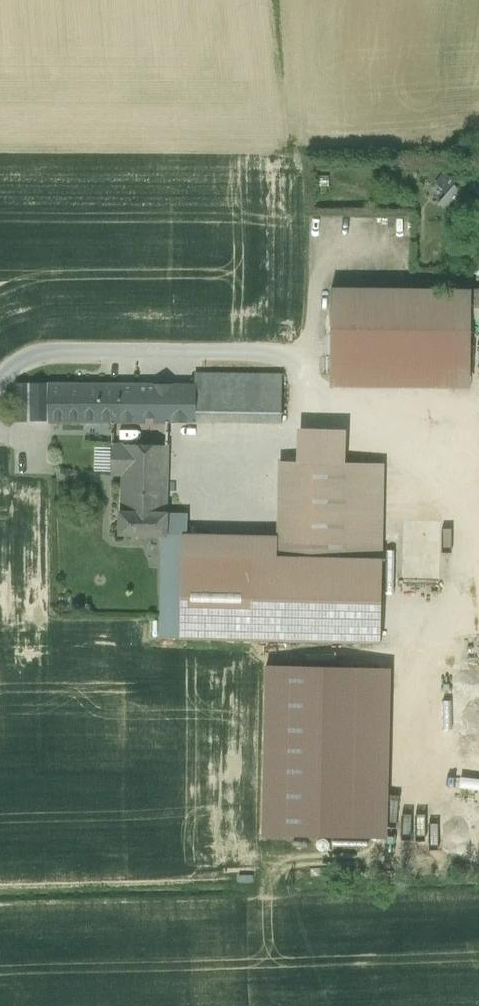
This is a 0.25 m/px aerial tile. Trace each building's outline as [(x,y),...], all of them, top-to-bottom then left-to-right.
[(332,291),(329,388),(470,389),(471,292),(332,291)] [(196,385),(195,422),(281,424),(282,375),(194,374),(194,385),(196,385)] [(48,422),(48,384),(15,384),(15,422),(48,422)] [(48,384),(48,422),(48,423),(138,424),(138,385),(48,384)] [(196,385),(194,385),(138,385),(138,424),(168,424),(168,422),(195,422),(196,385)] [(297,432),(296,453),(345,454),(346,434),(297,432)] [(133,494),(166,495),(166,473),(167,446),(111,445),(111,476),(122,476),(122,486),(134,487),(133,494)] [(167,446),(166,473),(182,473),(182,445),(167,445),(167,446)] [(296,453),(296,462),(345,464),(345,454),(296,453)] [(343,560),(343,559),(345,464),(296,462),(280,462),(279,539),(278,558),(278,559),(343,560)] [(379,465),(345,464),(343,559),(378,560),(379,465)] [(166,495),(133,494),(134,487),(122,486),(120,534),(163,536),(165,536),(165,515),(166,495)] [(187,516),(165,515),(165,536),(163,536),(163,556),(184,556),(185,556),(186,537),(187,516)] [(278,558),(279,539),(186,537),(185,556),(278,558)] [(184,556),(163,556),(161,638),(182,639),(184,556)] [(278,558),(185,556),(184,556),(182,639),(381,644),(382,560),(378,560),(343,559),(343,560),(278,559),(278,558)] [(378,673),(273,670),(268,831),(373,834),(378,673)]
